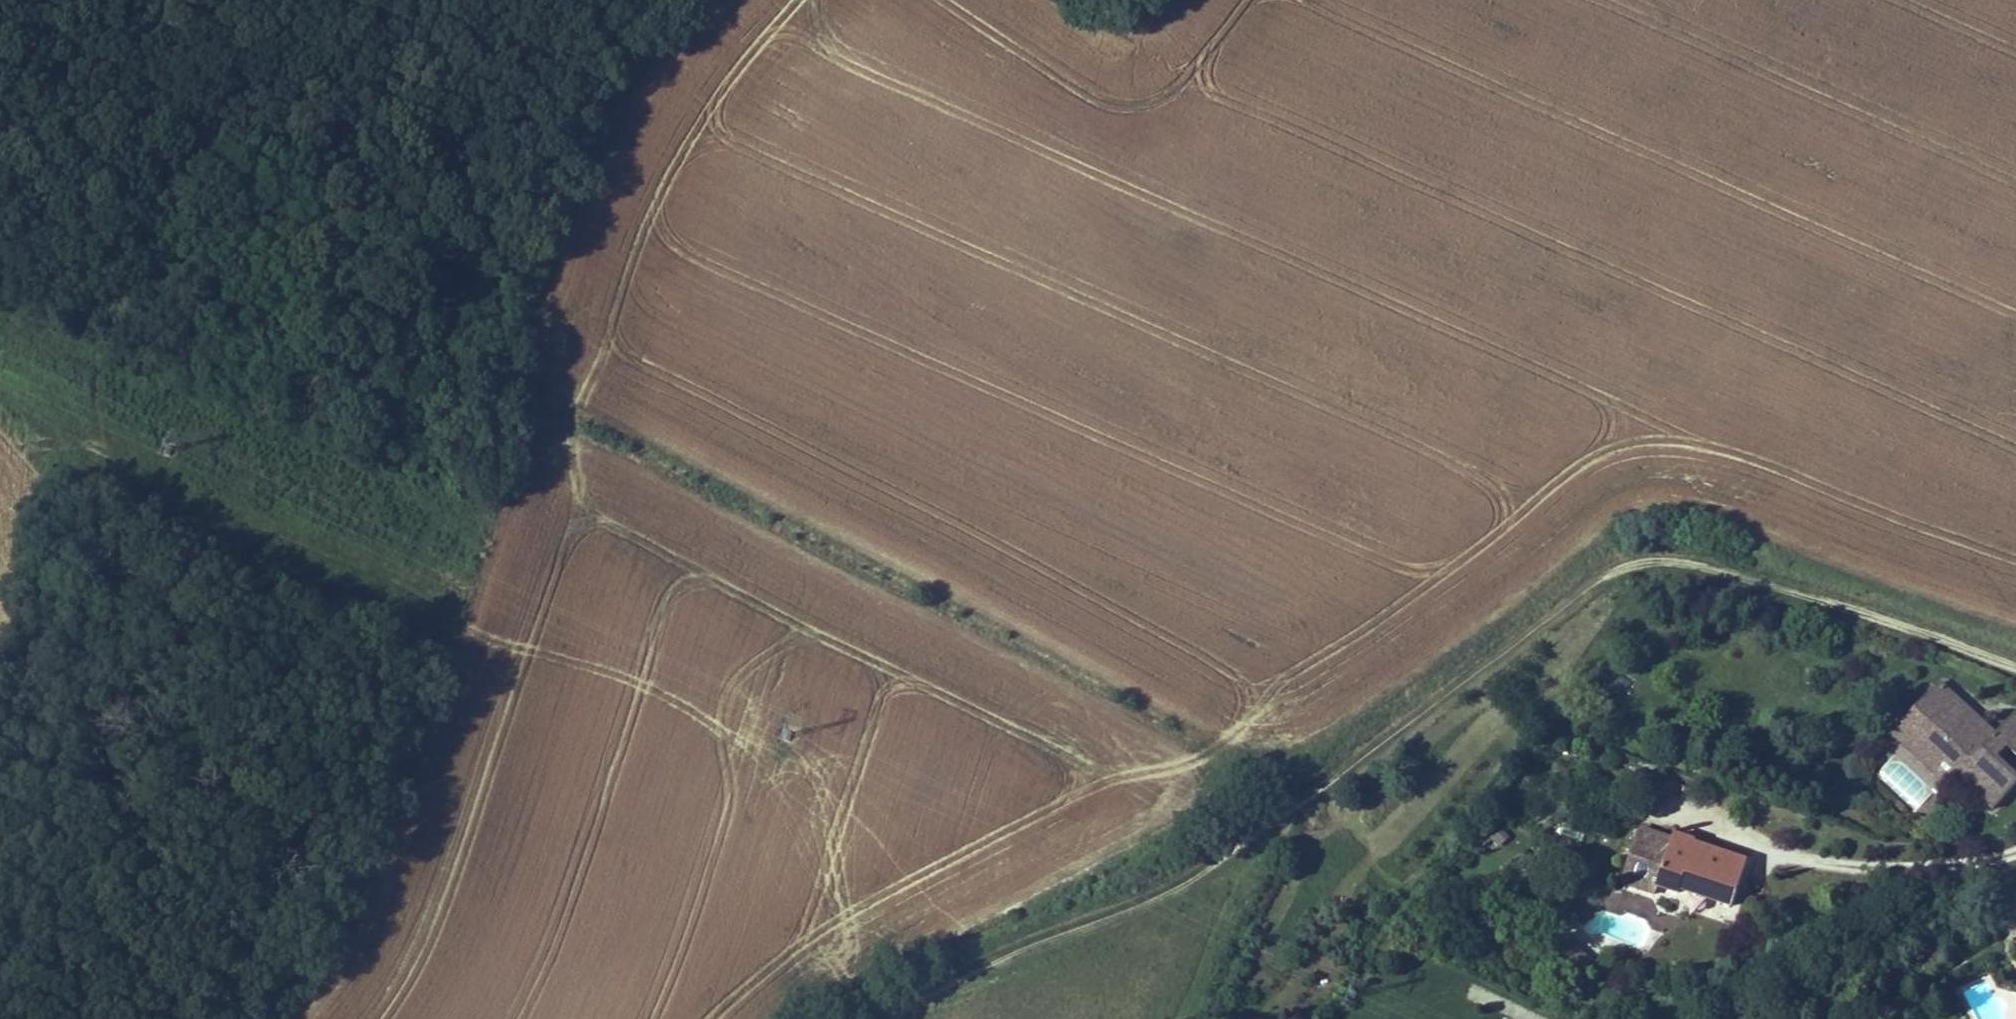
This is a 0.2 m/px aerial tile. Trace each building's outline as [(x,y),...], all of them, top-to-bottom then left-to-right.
[(1942,790),(1952,779),(1960,772),(1939,750),(1931,758),(1911,738),(1955,694),(1943,682),(1888,737),(1942,790)] [(1997,737),(1955,694),(1911,738),(1931,758),(1939,750),(1960,772),(1952,779),(1988,816),(1998,806),(1988,796),(2007,777),(1995,766),(1982,753),(1989,745),(2003,758),(2009,752),(2015,758),(2015,719),(1997,737)] [(1995,766),(2003,758),(1989,745),(1982,753),(1995,766)] [(2007,777),(1988,796),(1998,806),(2015,788),(2015,786),(2007,777)] [(1668,843),(1636,834),(1626,874),(1658,883),(1657,887),(1687,896),(1690,887),(1733,900),(1745,860),(1698,846),(1700,842),(1671,834),(1668,843)] [(1658,883),(1626,874),(1623,886),(1654,896),(1657,887),(1658,883)] [(1579,973),(1593,959),(1570,937),(1557,950),(1579,973)]
